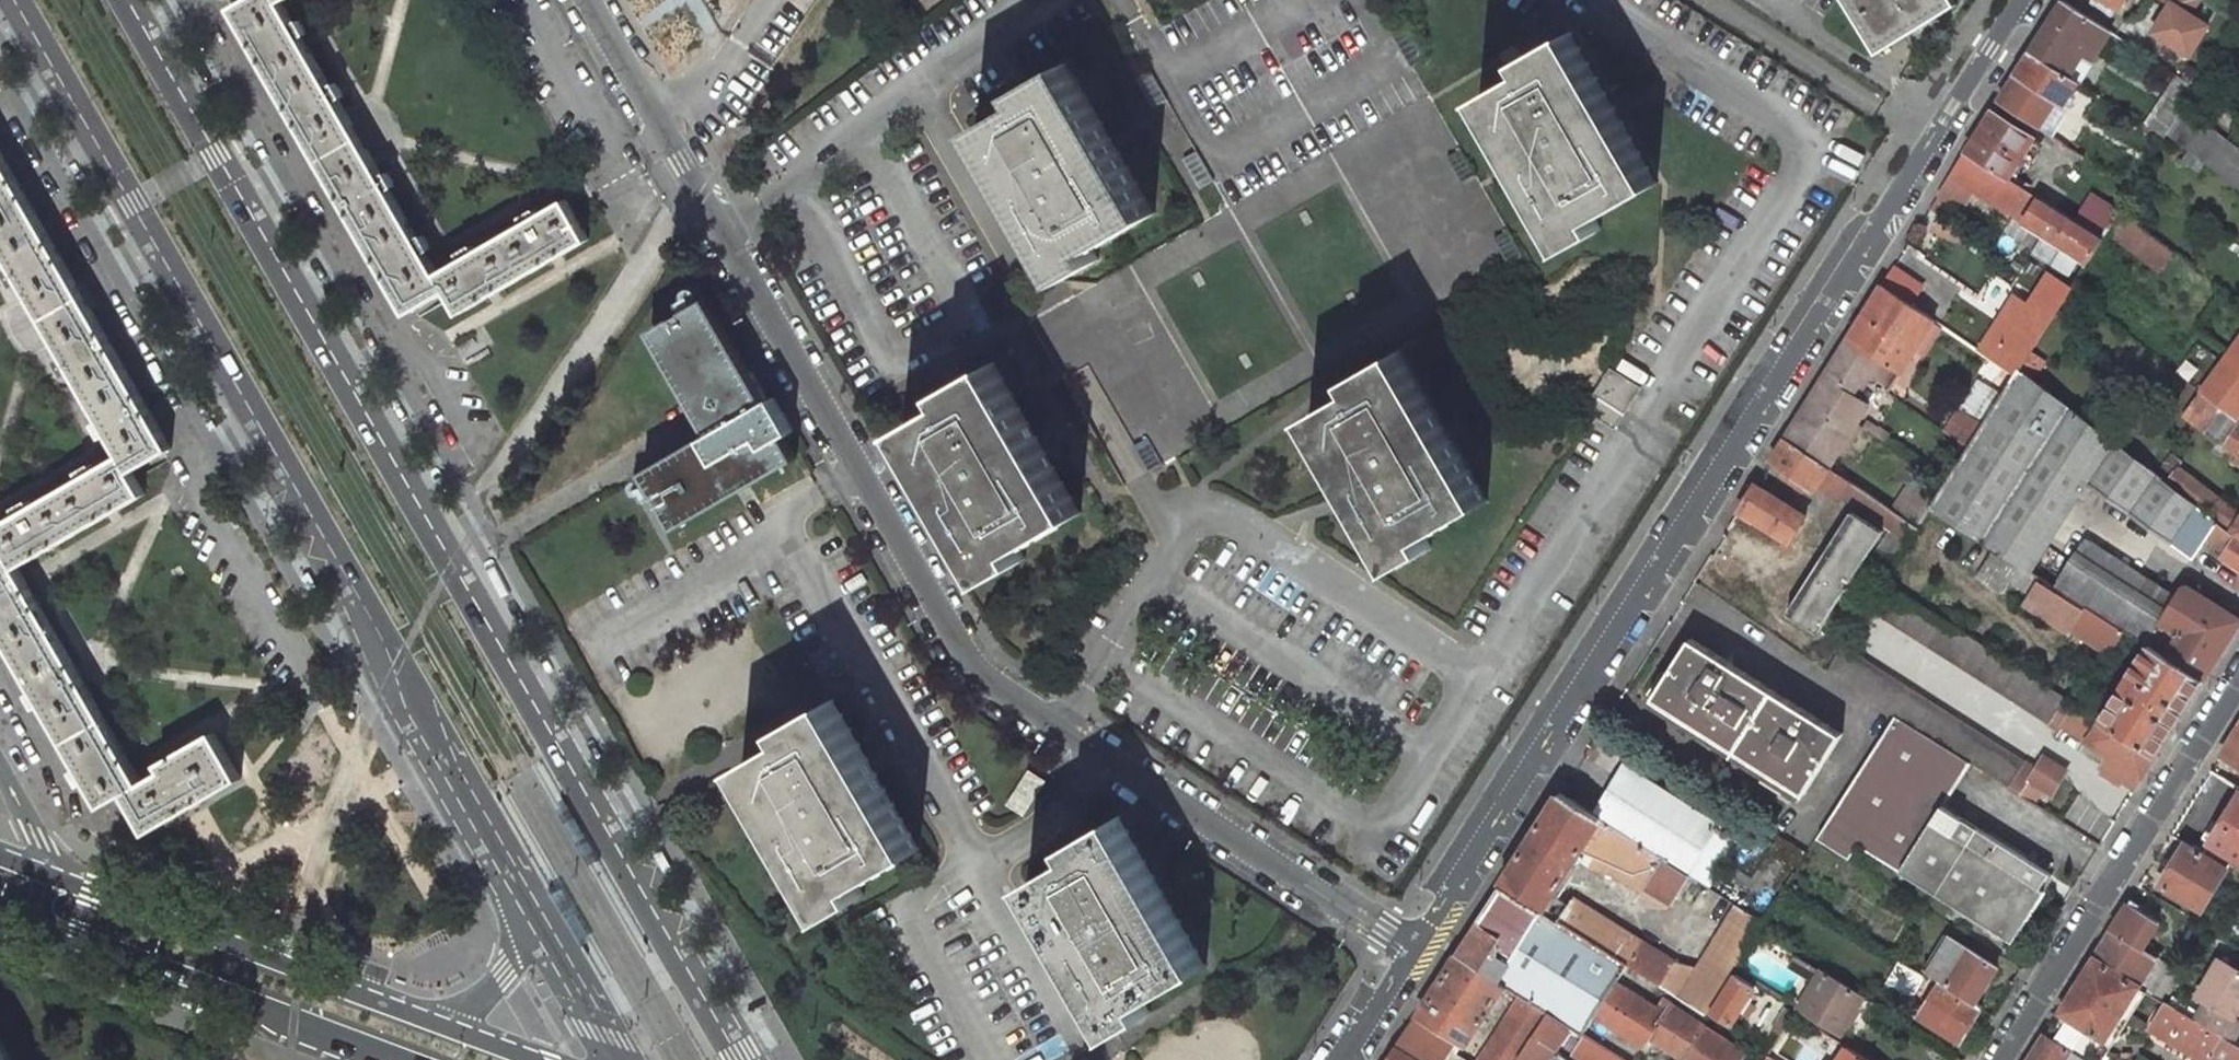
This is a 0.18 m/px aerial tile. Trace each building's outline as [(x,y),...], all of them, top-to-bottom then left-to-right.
[(282,0),(244,0),(233,7),(321,160),(362,136),(339,99),(345,96),(337,82),(332,85),(303,36),(309,33),(301,19),(295,22),(283,2),(282,0)] [(1954,0),(1847,0),(1879,52),(1888,46),(1929,21),(1956,4),(1954,0)] [(2063,0),(2030,53),(2058,70),(2072,49),(2092,61),(2112,32),(2063,0)] [(2208,25),(2189,13),(2198,0),(2168,0),(2171,2),(2152,31),(2189,54),(2208,25)] [(1528,70),(1479,98),(1566,249),(1602,229),(1595,218),(1657,183),(1571,31),(1522,60),(1528,70)] [(2058,70),(2030,53),(2016,74),(2048,95),(2045,103),(2048,106),(2060,113),(2078,83),(2058,70)] [(1024,101),(976,128),(1064,280),(1099,259),(1093,248),(1155,213),(1068,62),(1019,90),(1024,101)] [(2197,88),(2178,76),(2146,126),(2165,138),(2167,134),(2184,108),(2197,88)] [(2184,108),(2167,134),(2238,189),(2238,150),(2184,108)] [(2035,138),(1993,112),(1967,152),(2009,179),(2035,138)] [(2077,136),(2045,116),(2036,127),(2070,148),(2077,136)] [(384,173),(362,136),(321,160),(409,313),(448,290),(439,272),(427,251),(432,248),(424,234),(421,236),(392,187),(396,185),(388,171),(384,173)] [(0,149),(0,242),(14,266),(8,269),(16,284),(22,280),(28,290),(44,318),(84,295),(0,149)] [(2009,179),(1967,152),(1952,175),(2009,211),(2023,188),(2009,179)] [(1944,188),(1931,208),(1940,214),(1953,194),(1944,188)] [(2023,188),(2009,211),(2026,221),(2040,199),(2023,188)] [(589,239),(566,199),(541,213),(538,207),(524,216),(527,221),(478,249),(475,244),(460,252),(464,258),(439,272),(448,290),(461,312),(498,291),(551,260),(561,255),(589,239)] [(2102,238),(2040,199),(2026,221),(2087,261),(2102,238)] [(2173,253),(2118,211),(2109,226),(2162,266),(2173,253)] [(1883,284),(1910,303),(1922,286),(1894,267),(1888,278),(1883,284)] [(2019,368),(2069,289),(2071,287),(2050,274),(2029,307),(2021,301),(2006,326),(1999,321),(1979,351),(1994,361),(2015,375),(2019,368)] [(1910,303),(1883,284),(1849,337),(1902,372),(1919,346),(1935,320),(1910,303)] [(173,448),(84,295),(44,318),(66,356),(60,359),(68,373),(74,369),(103,419),(96,422),(105,437),(110,433),(122,454),(133,471),(173,448)] [(2006,326),(2021,301),(2014,297),(1999,321),(2006,326)] [(708,298),(652,330),(697,411),(710,434),(644,474),(677,527),(737,492),(798,458),(786,436),(795,431),(775,396),(766,401),(708,298)] [(1926,351),(1943,325),(1935,320),(1919,346),(1926,351)] [(1836,359),(1814,395),(1858,422),(1869,405),(1859,398),(1854,395),(1868,374),(1873,377),(1881,383),(1887,373),(1897,380),(1902,372),(1849,337),(1836,359)] [(2201,391),(2224,409),(2236,418),(2238,415),(2238,339),(2201,391)] [(1358,388),(1309,416),(1396,567),(1432,547),(1426,536),(1488,500),(1401,349),(1351,377),(1358,388)] [(951,400),(903,428),(990,579),(1026,559),(1020,548),(1082,512),(994,361),(945,390),(951,400)] [(1612,368),(1594,395),(1600,399),(1591,412),(1615,428),(1642,387),(1618,372),(1612,368)] [(2114,443),(2019,368),(2015,375),(2005,391),(1984,424),(1969,447),(1936,499),(1930,508),(2031,571),(2088,482),(2114,443)] [(1891,389),(1897,380),(1887,373),(1881,383),(1891,389)] [(1868,374),(1854,395),(1859,398),(1873,377),(1868,374)] [(2224,409),(2201,391),(2182,417),(2206,433),(2224,409)] [(1814,395),(1787,437),(1828,466),(1837,453),(1858,422),(1814,395)] [(1984,424),(1960,409),(1946,432),(1969,447),(1984,424)] [(2224,409),(2206,433),(2238,455),(2238,420),(2236,418),(2224,409)] [(1843,457),(1864,426),(1858,422),(1837,453),(1843,457)] [(1828,466),(1787,437),(1771,461),(1813,491),(1818,484),(1830,467),(1828,466)] [(2167,484),(2114,443),(2088,482),(2191,558),(2205,537),(2216,521),(2167,484)] [(122,454),(97,469),(93,462),(80,470),(83,476),(34,504),(31,498),(16,506),(21,513),(0,524),(0,536),(8,550),(19,567),(118,510),(146,493),(137,478),(133,471),(122,454)] [(1851,482),(1830,467),(1818,484),(1840,499),(1851,482)] [(2167,484),(2216,521),(2232,533),(2238,521),(2238,516),(2178,470),(2167,484)] [(1806,517),(1756,484),(1742,508),(1791,541),(1806,517)] [(1895,513),(1918,528),(1930,508),(1936,499),(1913,484),(1895,513)] [(1883,531),(1852,512),(1787,613),(1818,633),(1883,531)] [(2216,521),(2205,537),(2226,552),(2222,558),(2238,568),(2238,537),(2235,535),(2232,533),(2216,521)] [(8,550),(0,555),(0,628),(1,628),(22,664),(62,641),(19,567),(8,550)] [(2134,586),(2077,550),(2055,586),(2087,607),(2111,622),(2134,586)] [(2055,586),(2039,577),(2023,603),(2071,633),(2072,631),(2087,607),(2055,586)] [(2066,698),(1884,582),(1868,607),(2050,724),(2055,716),(2066,698)] [(2123,630),(2147,645),(2170,609),(2134,586),(2111,622),(2123,630)] [(2238,625),(2238,618),(2193,589),(2184,588),(2181,591),(2170,609),(2147,645),(2148,645),(2204,680),(2238,625)] [(2111,622),(2087,607),(2072,631),(2109,653),(2123,630),(2111,622)] [(1842,734),(1691,638),(1653,698),(1804,794),(1842,734)] [(108,717),(62,641),(22,664),(36,689),(30,693),(38,707),(44,703),(66,741),(108,717)] [(2204,680),(2148,645),(2101,720),(2156,755),(2204,680)] [(2025,762),(1843,646),(1829,668),(1894,711),(1971,761),(2021,793),(2035,768),(2025,762)] [(790,737),(742,765),(829,916),(865,895),(859,885),(921,849),(834,698),(784,726),(790,737)] [(2076,704),(2066,698),(2055,716),(2064,721),(2062,725),(2087,741),(2097,725),(2072,709),(2076,704)] [(1971,761),(1894,711),(1855,774),(1932,821),(1933,822),(1971,761)] [(146,781),(108,717),(66,741),(81,766),(75,770),(83,784),(89,780),(103,806),(126,793),(146,781)] [(2156,755),(2101,720),(2097,725),(2087,741),(2109,755),(2103,766),(2136,788),(2156,755)] [(2222,753),(2238,764),(2238,727),(2222,753)] [(242,778),(215,731),(163,762),(167,769),(146,781),(126,793),(149,832),(242,778)] [(2035,768),(2021,793),(2034,801),(2042,789),(2051,795),(2065,770),(2043,756),(2035,768)] [(1739,836),(1625,764),(1595,815),(1601,819),(1688,874),(1709,887),(1739,836)] [(1030,770),(1009,804),(1025,814),(1046,780),(1030,770)] [(1932,821),(1855,774),(1815,839),(1849,860),(1858,844),(1900,871),(1932,821)] [(1595,815),(1560,793),(1502,885),(1543,911),(1576,857),(1601,819),(1595,815)] [(2209,843),(2234,858),(2238,861),(2238,794),(2209,843)] [(1076,854),(1028,881),(1115,1032),(1151,1012),(1145,1001),(1207,965),(1120,814),(1070,843),(1076,854)] [(1688,874),(1601,819),(1576,857),(1592,868),(1615,875),(1668,908),(1688,874)] [(1933,822),(1932,821),(1900,871),(2014,942),(2035,907),(2031,904),(2040,889),(1933,822)] [(2203,853),(2185,843),(2159,884),(2202,910),(2228,868),(2203,853)] [(2234,858),(2209,843),(2203,853),(2228,868),(2231,864),(2234,858)] [(1458,953),(1505,984),(1523,995),(1550,1012),(1571,1026),(1583,1034),(1595,1015),(1617,981),(1622,973),(1627,965),(1558,920),(1543,911),(1502,885),(1458,953)] [(1674,963),(1572,898),(1558,920),(1627,965),(1657,984),(1660,985),(1674,963)] [(2160,921),(2128,903),(2094,958),(2140,986),(2163,1000),(2180,971),(2159,959),(2163,953),(2146,943),(2160,921)] [(1763,922),(1736,904),(1697,968),(1674,963),(1660,985),(1706,1015),(1735,969),(1757,931),(1763,922)] [(1950,937),(1928,973),(1941,981),(1975,1002),(1997,967),(1950,937)] [(1863,996),(1792,952),(1784,964),(1814,982),(1798,1008),(1840,1035),(1863,996)] [(1505,984),(1458,953),(1419,1014),(1467,1044),(1505,984)] [(2140,986),(2094,958),(2059,1013),(2106,1041),(2140,986)] [(2196,996),(2205,1001),(2194,1018),(2223,1036),(2229,1039),(2238,1022),(2238,1019),(2235,1017),(2238,1010),(2238,972),(2218,959),(2196,996)] [(1657,984),(1627,965),(1622,973),(1652,992),(1657,984)] [(1755,986),(1735,974),(1710,1013),(1730,1025),(1755,986)] [(1665,1013),(1617,981),(1595,1015),(1645,1047),(1652,1037),(1684,1058),(1704,1027),(1670,1004),(1665,1013)] [(1975,1002),(1941,981),(1919,1016),(1960,1042),(1982,1007),(1975,1002)] [(1523,995),(1481,1059),(1519,1059),(1535,1035),(1550,1012),(1523,995)] [(2203,1059),(2238,1059),(2238,1045),(2229,1039),(2223,1036),(2194,1018),(2175,1007),(2167,1002),(2150,1028),(2203,1059)] [(1571,1026),(1550,1012),(1535,1035),(1556,1049),(1571,1026)] [(2059,1013),(2047,1032),(2092,1059),(2093,1059),(2106,1041),(2059,1013)] [(1416,1019),(1399,1045),(1421,1059),(1468,1059),(1457,1053),(1460,1047),(1416,1019)] [(1704,1027),(1684,1058),(1683,1059),(1741,1059),(1745,1053),(1704,1027)] [(2047,1032),(2029,1059),(2092,1059),(2047,1032)] [(1535,1035),(1519,1059),(1549,1059),(1556,1049),(1535,1035)] [(1586,1036),(1576,1051),(1590,1059),(1626,1059),(1586,1036)] [(0,1040),(0,1059),(11,1059),(0,1040)] [(1399,1045),(1389,1059),(1421,1059),(1399,1045)] [(1848,1045),(1839,1059),(1870,1059),(1848,1045)]
